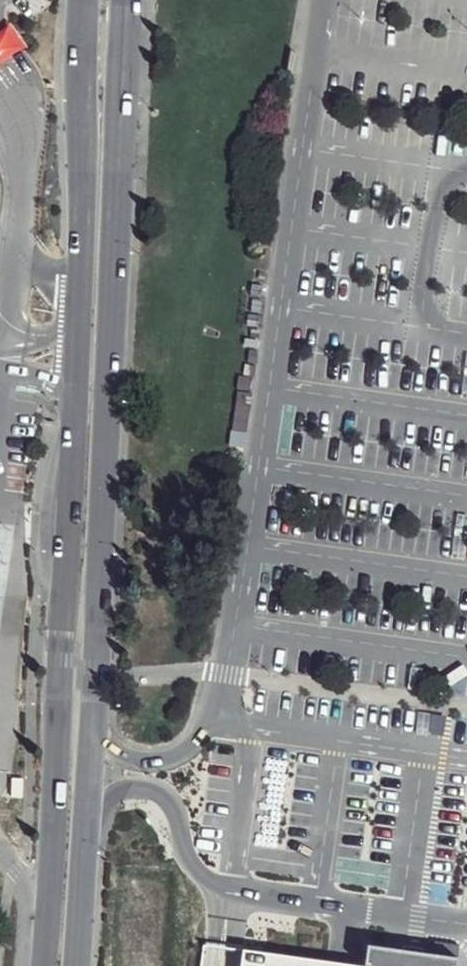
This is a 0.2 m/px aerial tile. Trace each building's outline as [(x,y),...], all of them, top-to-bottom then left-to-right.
[(463,964),(373,950),(372,965),(463,965),(463,964)] [(252,951),(250,965),(345,965),(252,951)]
